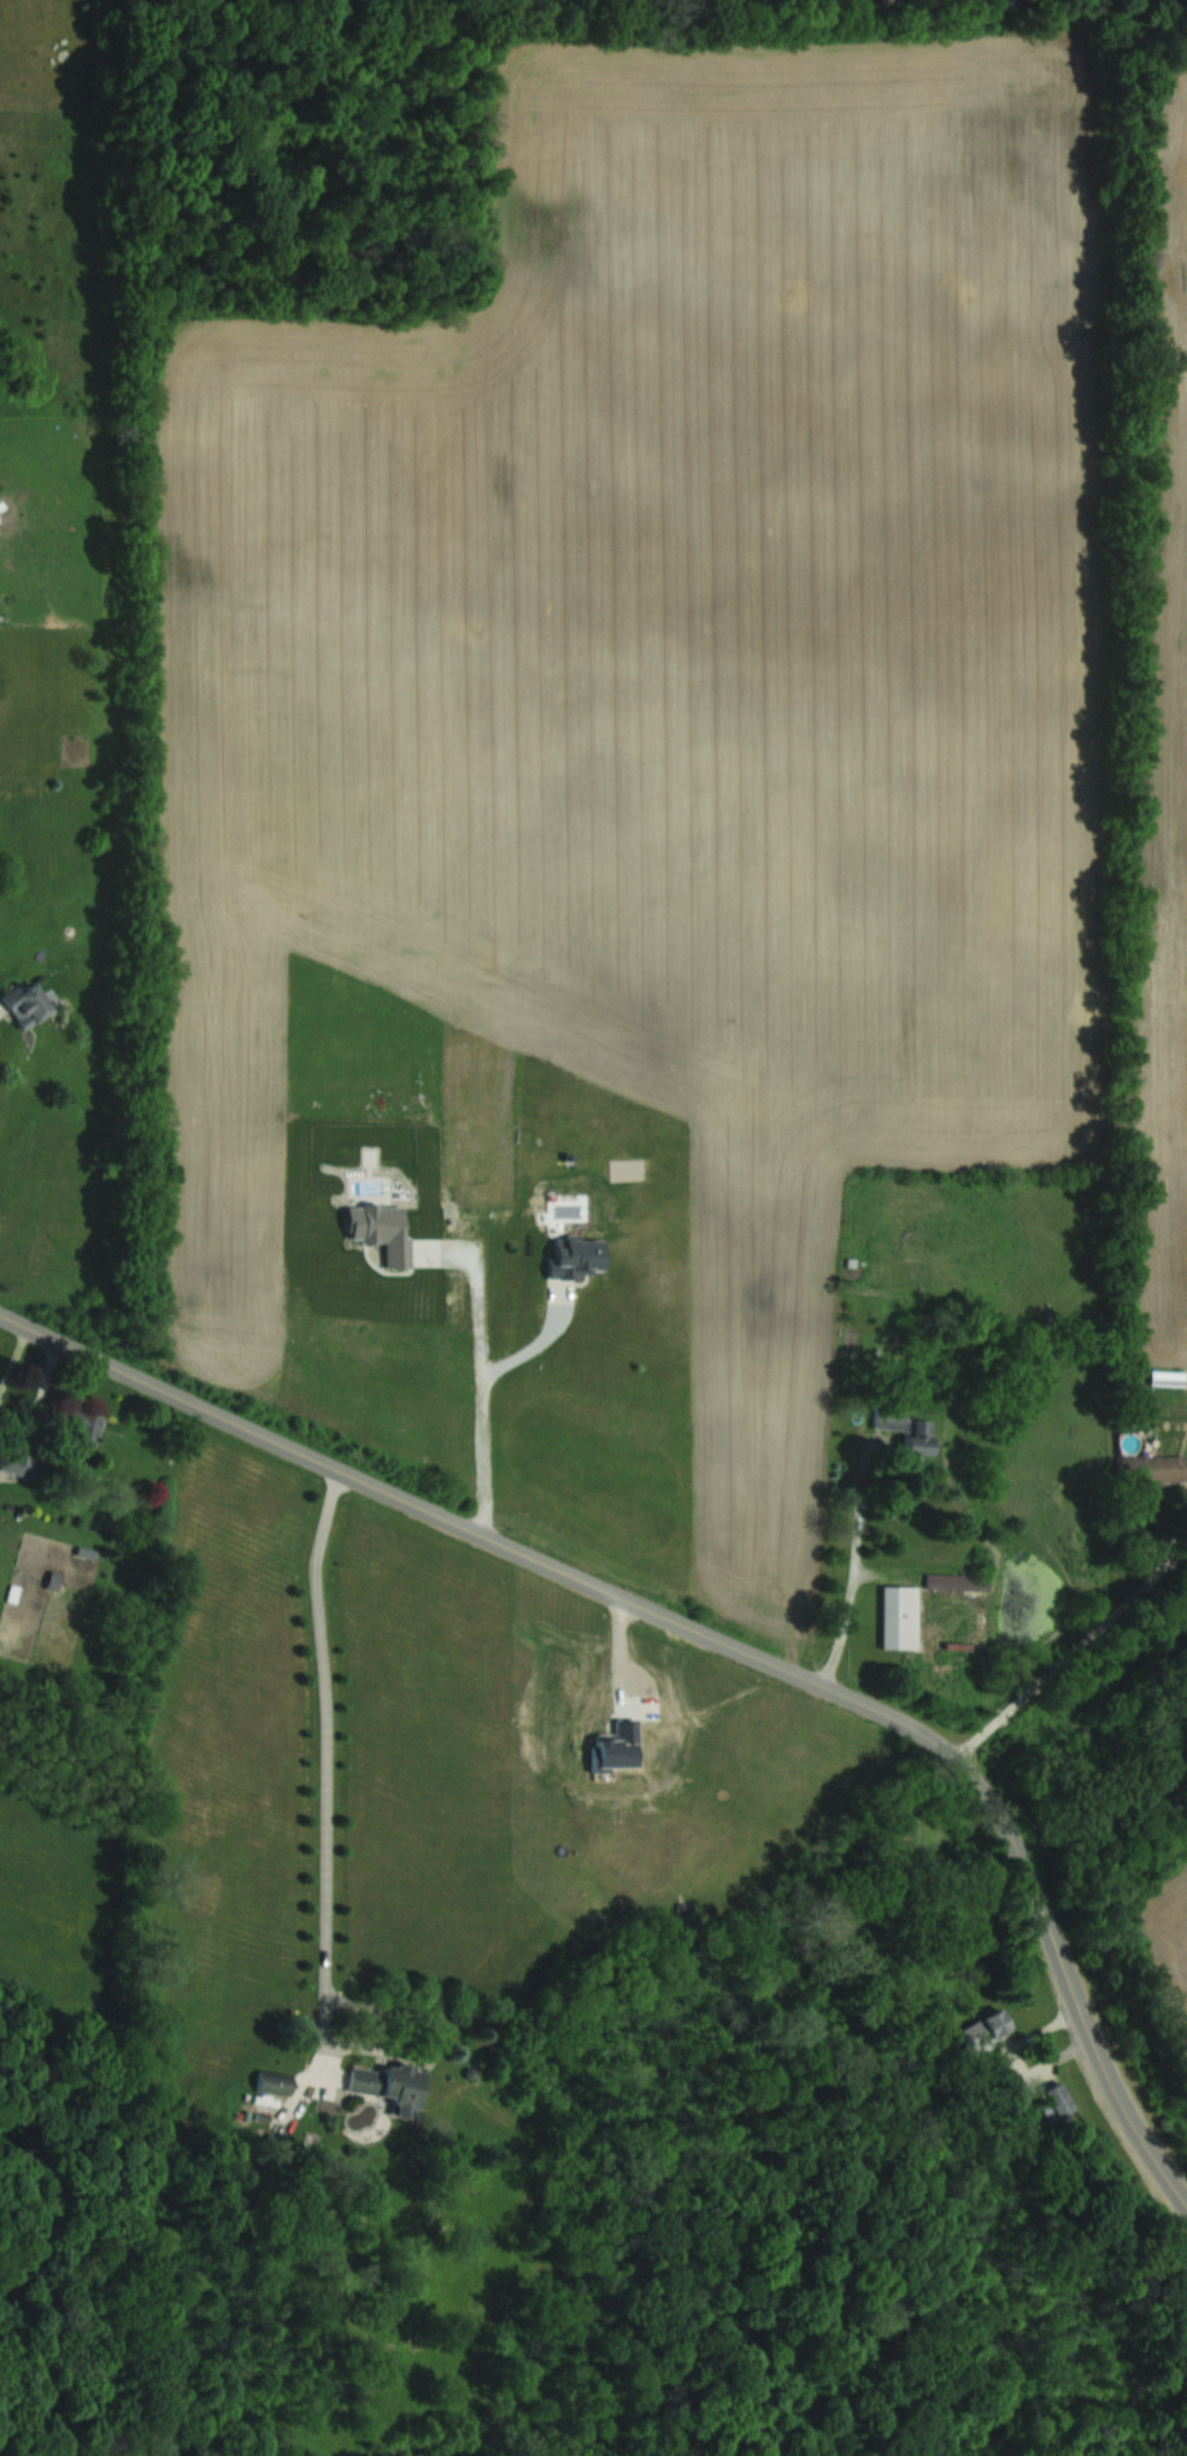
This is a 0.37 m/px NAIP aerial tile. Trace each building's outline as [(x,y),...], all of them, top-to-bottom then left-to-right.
[(2,992),(16,1027),(50,1015),(36,979),(2,992)] [(602,1276),(603,1240),(550,1238),(549,1274),(602,1276)] [(930,1419),(906,1418),(907,1405),(874,1403),(873,1428),(903,1429),(902,1455),(928,1456),(930,1419)] [(103,1417),(61,1405),(52,1432),(95,1445),(103,1417)] [(1118,1456),(1118,1483),(1185,1483),(1185,1456),(1118,1456)] [(986,1588),(986,1572),(926,1572),(926,1588),(986,1588)] [(916,1649),(916,1585),(881,1585),(881,1649),(916,1649)] [(953,2033),(967,2056),(1011,2030),(997,2007),(953,2033)] [(393,2099),(391,2117),(415,2120),(421,2069),(384,2064),(383,2073),(350,2068),(347,2093),(393,2099)] [(288,2096),(292,2077),(260,2070),(256,2089),(288,2096)] [(1074,2109),(1060,2080),(1040,2090),(1054,2119),(1074,2109)]
